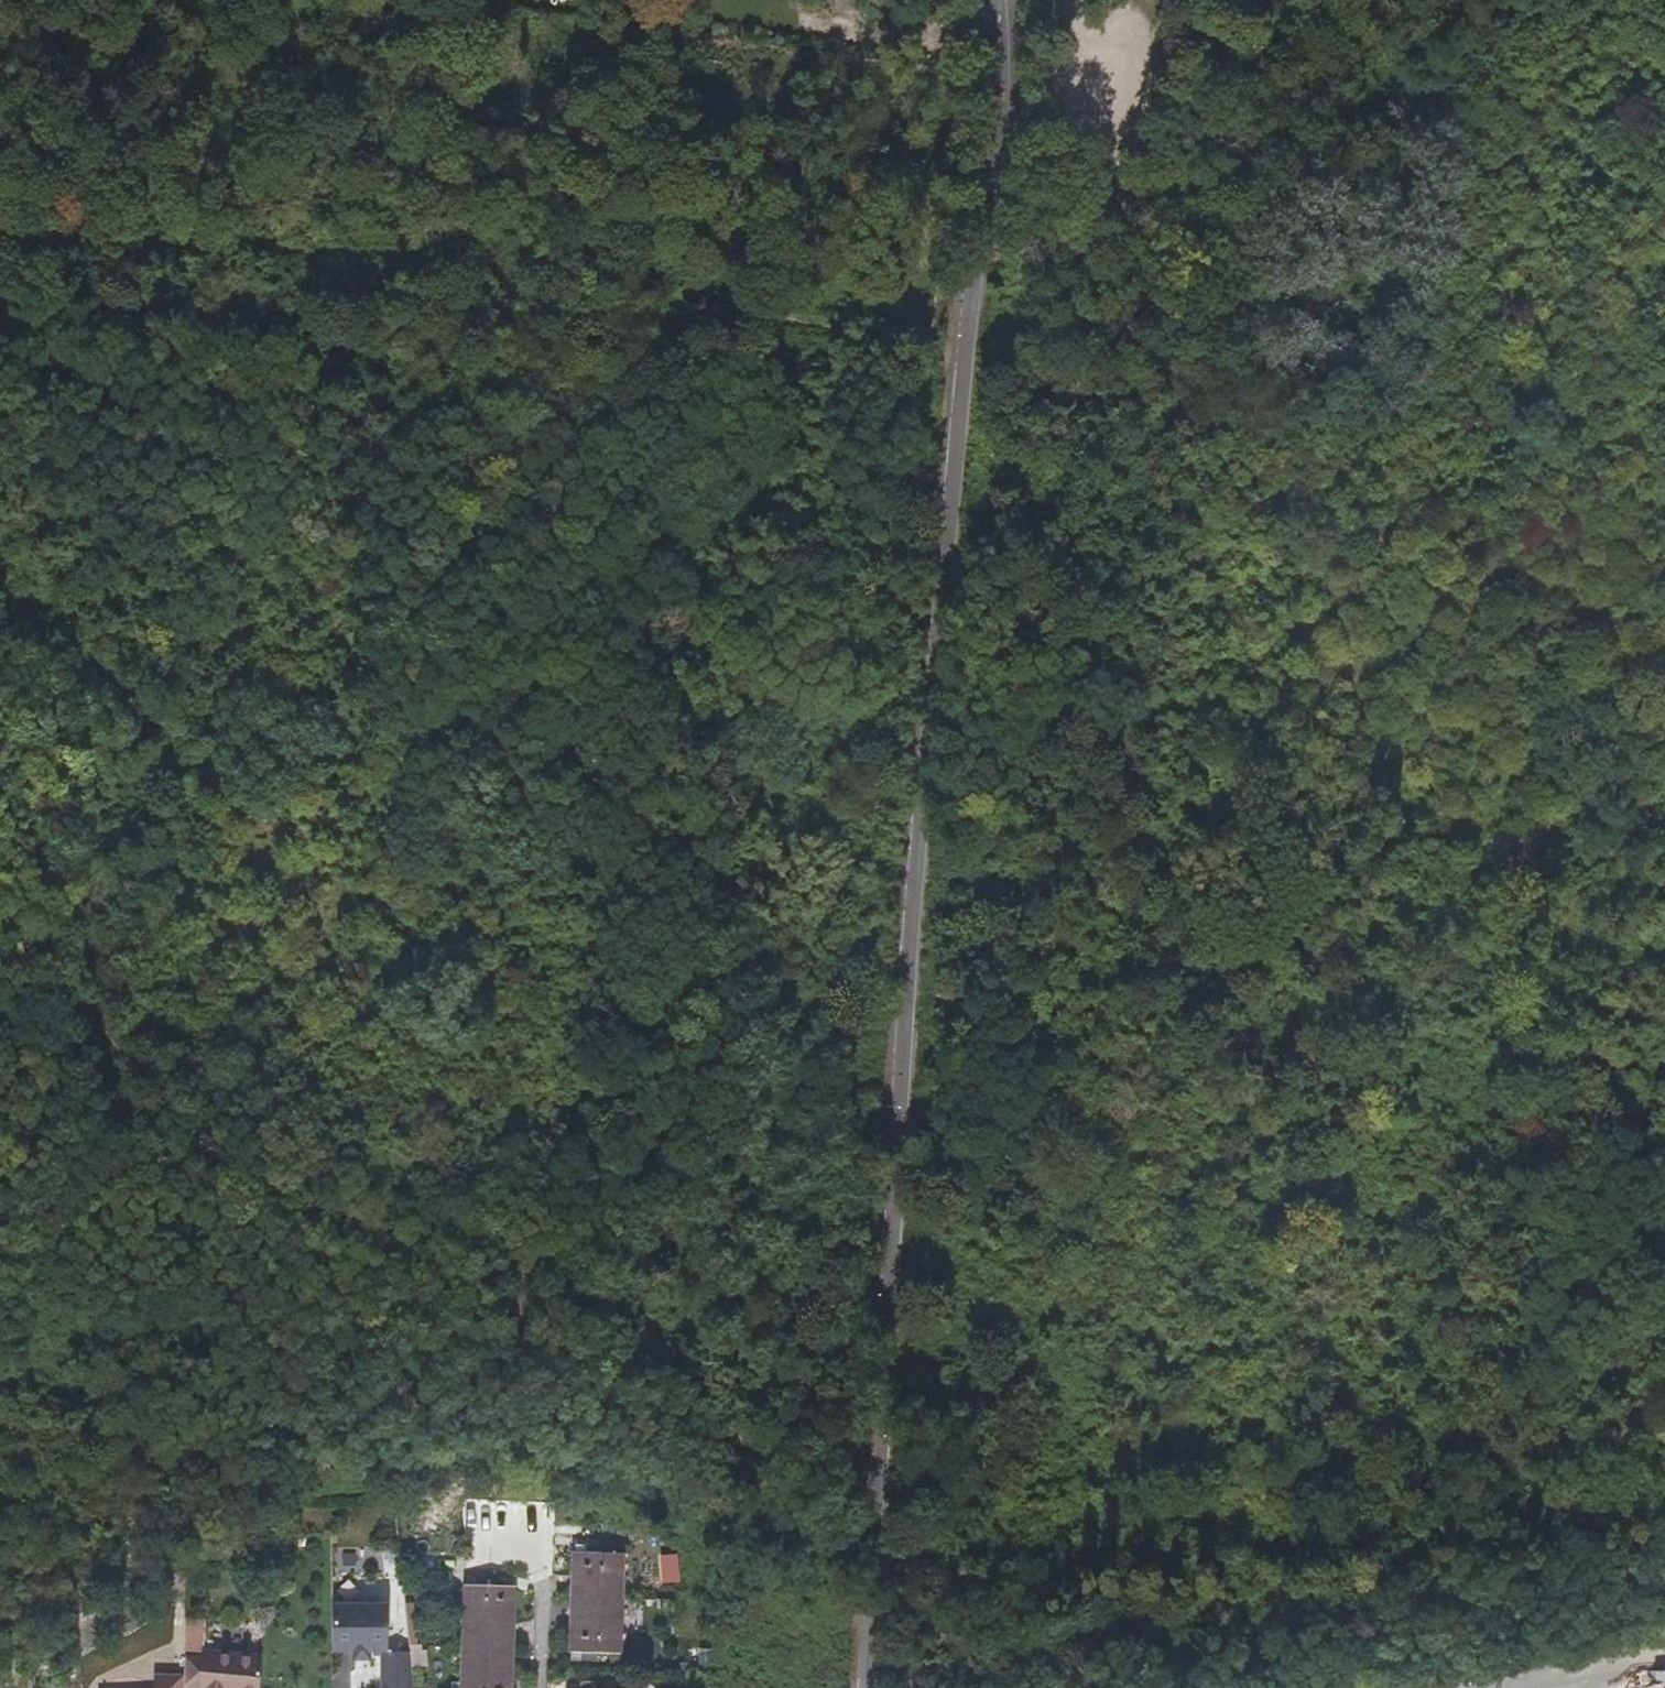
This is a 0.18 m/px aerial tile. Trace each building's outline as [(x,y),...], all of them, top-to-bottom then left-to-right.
[(576,1549),(574,1593),(624,1594),(626,1552),(576,1549)] [(679,1584),(680,1554),(659,1554),(658,1583),(679,1584)] [(461,1584),(459,1645),(513,1646),(514,1586),(461,1584)] [(624,1594),(574,1593),(572,1646),(622,1647),(624,1594)] [(387,1601),(329,1601),(330,1648),(387,1647),(387,1601)] [(459,1645),(458,1687),(512,1687),(513,1646),(459,1645)] [(265,1655),(197,1646),(197,1654),(194,1681),(193,1687),(261,1687),(265,1655)] [(197,1654),(178,1652),(178,1672),(177,1680),(194,1681),(197,1654)] [(177,1680),(178,1672),(147,1673),(148,1687),(177,1687),(177,1680)]
